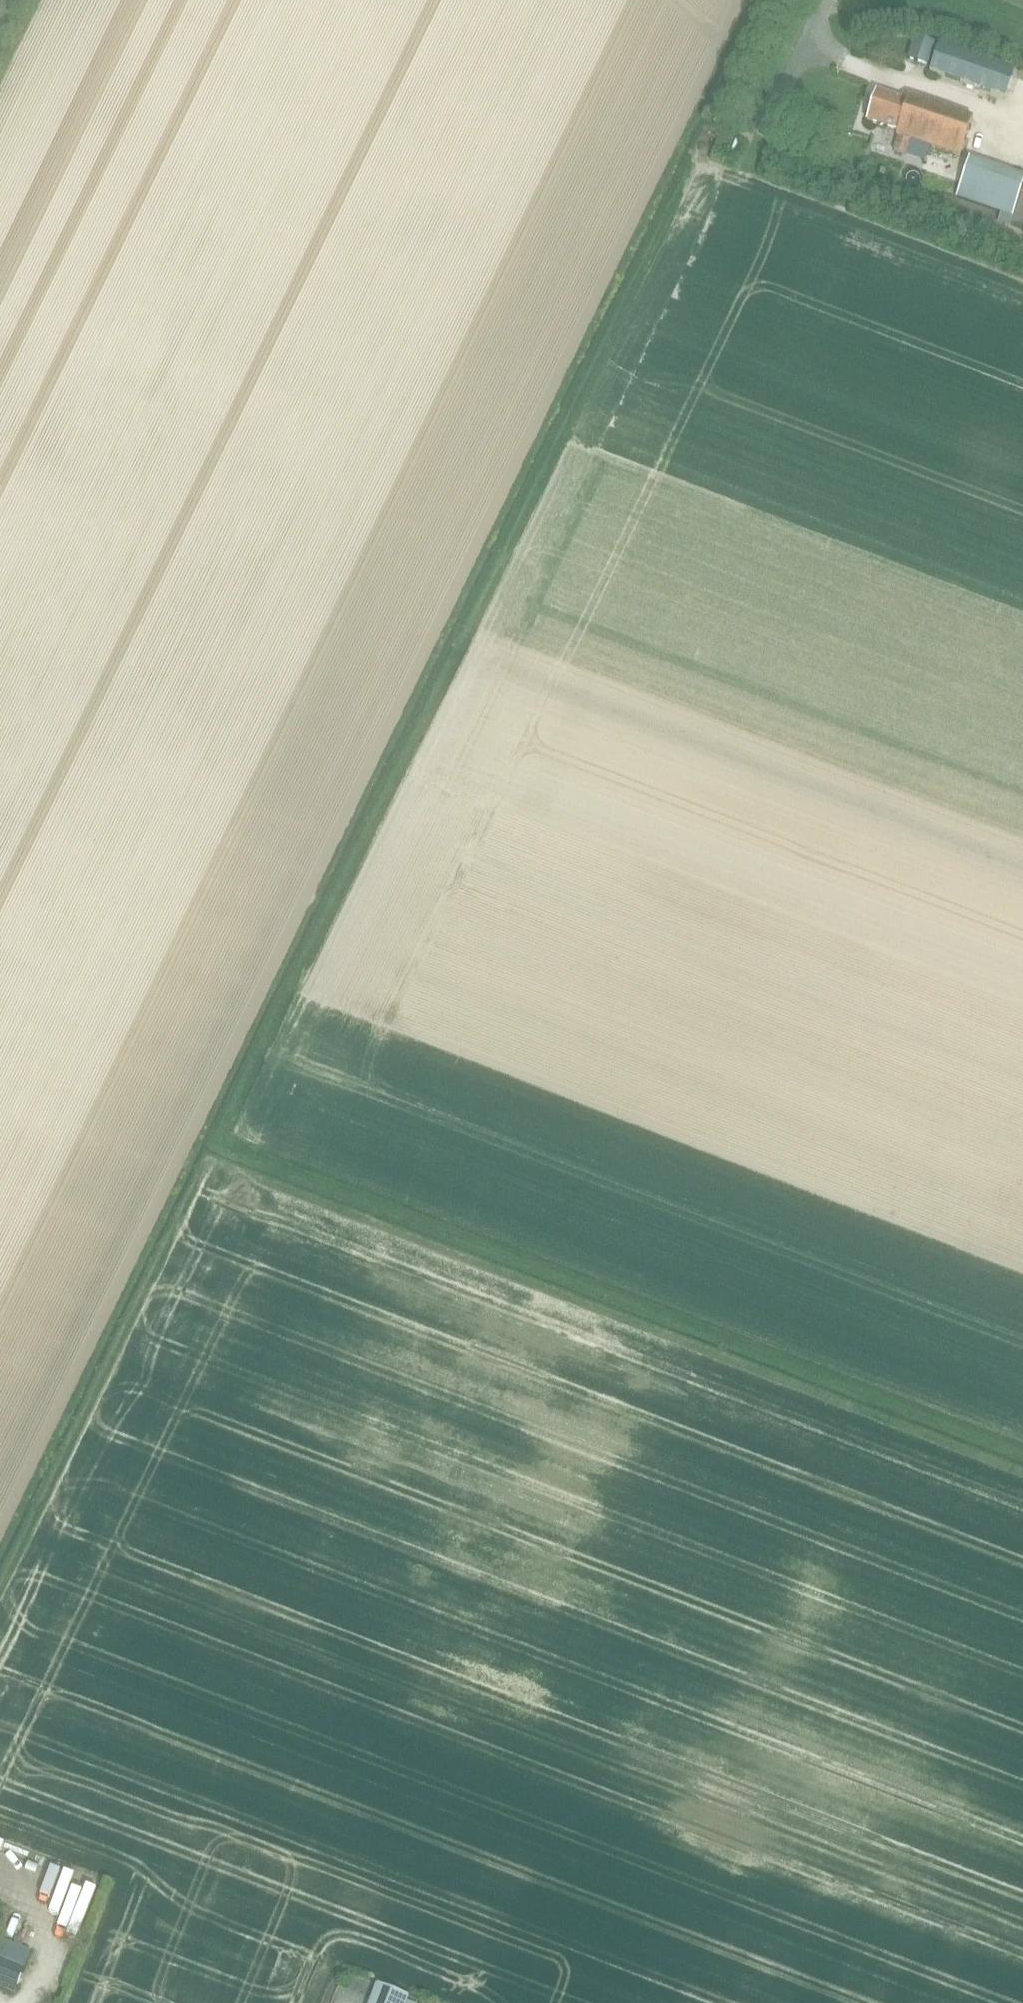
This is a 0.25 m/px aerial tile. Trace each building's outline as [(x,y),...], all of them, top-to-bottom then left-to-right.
[(928,65),(935,45),(915,38),(909,58),(928,65)] [(936,72),(982,87),(1012,97),(1021,70),(992,60),(945,45),(936,72)] [(894,150),(906,154),(924,160),(929,146),(961,157),(973,119),(909,98),(908,102),(877,92),(867,121),(898,131),(897,136),(899,136),(894,150)] [(963,196),(1020,215),(1022,206),(1022,174),(976,158),(963,196)] [(16,1992),(32,1951),(0,1939),(0,1986),(16,1992)] [(409,1996),(378,1985),(371,2002),(406,2002),(409,1996)]
